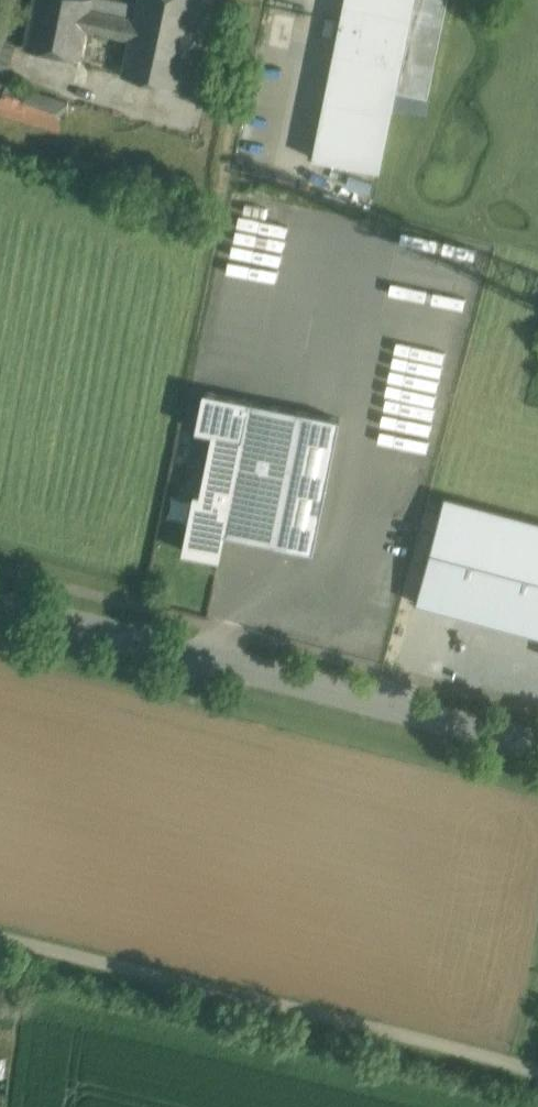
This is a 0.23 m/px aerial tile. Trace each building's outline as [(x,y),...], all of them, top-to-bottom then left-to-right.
[(88,0),(33,0),(24,47),(79,58),(85,29),(129,38),(131,29),(136,6),(105,0),(91,0),(91,1),(88,0)] [(136,6),(131,29),(129,38),(121,74),(192,89),(211,0),(137,0),(136,6)] [(312,158),(379,171),(396,91),(414,0),(344,0),(312,158)] [(396,91),(427,97),(447,0),(414,0),(396,91)] [(4,83),(0,96),(0,113),(41,126),(50,97),(4,83)] [(67,102),(50,97),(41,126),(58,131),(67,102)] [(197,429),(214,432),(214,431),(242,437),(249,400),(205,391),(197,429)] [(301,410),(249,400),(242,437),(243,437),(231,499),(224,532),(274,542),(301,410)] [(340,418),(301,410),(274,542),(313,550),(340,418)] [(242,437),(214,431),(214,432),(202,494),(231,499),(243,437),(242,437)] [(202,494),(196,492),(184,551),(219,558),(224,532),(231,499),(202,494)] [(443,496),(415,602),(537,635),(537,522),(443,496)]
